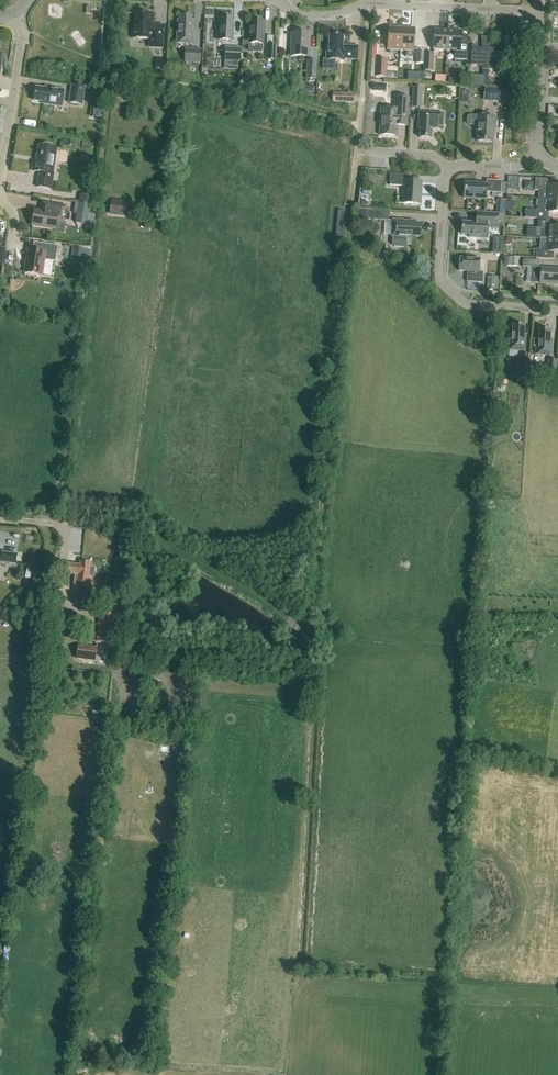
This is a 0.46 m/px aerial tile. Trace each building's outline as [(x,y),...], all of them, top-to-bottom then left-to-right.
[(162,48),(163,39),(163,26),(149,25),(150,14),(136,13),(135,23),(133,23),(132,39),(148,39),(148,48),(162,48)] [(191,21),(192,16),(180,16),(180,20),(178,20),(177,43),(192,44),(193,21),(191,21)] [(233,41),(234,19),(219,18),(218,41),(233,41)] [(264,44),(265,22),(249,22),(248,43),(249,43),(248,50),(251,52),(261,53),(263,50),(263,44),(264,44)] [(400,50),(401,28),(389,27),(387,50),(400,50)] [(414,29),(401,28),(400,50),(406,51),(406,57),(413,57),(414,29)] [(447,30),(434,30),(433,50),(446,50),(447,30)] [(447,30),(446,50),(455,51),(454,59),(467,60),(467,45),(460,44),(461,31),(447,30)] [(309,57),(310,34),(292,33),(291,56),(309,57)] [(326,59),(326,60),(335,60),(344,60),(344,59),(357,60),(358,47),(343,46),(343,35),(329,35),(329,45),(326,45),(326,59)] [(471,46),(470,65),(482,66),(482,70),(488,70),(493,70),(495,69),(495,64),(499,64),(499,58),(501,58),(501,48),(489,47),(490,37),(482,37),(481,46),(471,46)] [(277,44),(268,44),(267,60),(276,61),(277,44)] [(240,62),(241,48),(225,47),(224,61),(240,62)] [(201,49),(185,49),(184,63),(200,64),(201,49)] [(433,72),(434,53),(424,53),(424,71),(433,72)] [(165,59),(156,59),(156,71),(164,72),(165,59)] [(316,80),(317,61),(307,60),(306,80),(316,80)] [(370,77),(397,78),(398,67),(387,67),(387,60),(371,60),(370,77)] [(488,79),(488,70),(482,70),(482,76),(469,75),(469,84),(491,86),(491,83),(488,79)] [(86,87),(71,84),(68,103),(83,105),(86,87)] [(42,104),(62,107),(64,90),(45,87),(45,89),(36,88),(34,101),(43,102),(42,104)] [(421,108),(422,88),(413,87),(412,108),(421,108)] [(506,89),(484,88),(483,101),(505,102),(506,89)] [(354,93),(341,93),(340,103),(354,103),(354,93)] [(407,127),(408,97),(395,96),(394,109),(381,109),(379,135),(397,136),(398,126),(407,127)] [(443,130),(444,114),(419,113),(418,129),(420,129),(419,138),(431,138),(431,130),(443,130)] [(469,125),(477,126),(476,135),(477,135),(477,141),(492,142),(492,133),(494,134),(495,117),(469,115),(467,118),(466,123),(469,125)] [(52,146),(51,145),(44,144),(43,145),(43,146),(38,145),(36,162),(34,161),(32,171),(39,172),(37,187),(51,190),(54,173),(53,173),(55,161),(53,161),(55,148),(51,147),(52,146)] [(389,184),(388,167),(363,168),(364,184),(389,184)] [(419,204),(421,182),(405,181),(405,174),(390,173),(389,185),(404,186),(403,203),(419,204)] [(557,200),(557,180),(535,179),(534,191),(538,191),(538,198),(547,199),(557,200)] [(493,193),(492,196),(500,196),(501,181),(486,180),(486,184),(464,183),(463,198),(485,200),(486,192),(493,193)] [(532,190),(533,182),(525,182),(524,190),(532,190)] [(89,201),(90,194),(80,193),(79,200),(89,201)] [(547,199),(538,198),(537,210),(525,209),(525,218),(538,219),(547,219),(547,213),(557,213),(557,200),(547,199)] [(497,199),(496,213),(499,213),(498,214),(504,215),(505,200),(497,199)] [(128,201),(112,200),(110,215),(126,217),(128,201)] [(75,202),(73,214),(77,214),(75,223),(86,225),(88,216),(91,216),(93,205),(75,202)] [(42,203),(41,211),(34,210),(32,226),(55,230),(56,222),(63,223),(66,206),(42,203)] [(366,231),(366,219),(366,211),(366,210),(359,209),(358,230),(366,231)] [(344,211),(338,210),(335,235),(342,236),(344,211)] [(366,219),(388,220),(389,211),(366,211),(366,219)] [(497,227),(497,223),(498,214),(496,214),(476,213),(476,221),(472,221),(471,223),(462,223),(461,235),(468,235),(468,237),(487,239),(488,229),(497,229),(497,227)] [(497,227),(503,227),(504,215),(498,214),(499,213),(496,213),(496,214),(498,214),(497,223),(497,227)] [(541,228),(540,239),(557,240),(557,227),(555,227),(555,220),(547,219),(538,219),(537,228),(541,228)] [(392,237),(393,238),(392,245),(394,246),(403,247),(405,245),(405,238),(412,239),(412,237),(420,237),(420,224),(413,223),(413,221),(393,220),(392,237)] [(540,239),(539,249),(536,249),(535,258),(553,259),(553,252),(557,253),(557,240),(540,239)] [(25,273),(41,276),(44,260),(55,262),(58,246),(40,244),(39,252),(28,250),(25,273)] [(88,266),(89,260),(90,251),(83,250),(72,248),(70,263),(88,266)] [(480,253),(474,253),(474,259),(460,258),(459,271),(467,271),(466,282),(482,283),(482,272),(478,272),(480,253)] [(519,258),(508,257),(507,266),(518,267),(519,258)] [(540,283),(540,284),(557,286),(557,269),(539,268),(539,260),(523,259),(522,267),(530,268),(529,283),(540,283)] [(499,277),(487,276),(487,289),(498,290),(499,277)] [(524,351),(525,335),(524,335),(524,326),(513,325),(512,334),(510,334),(509,350),(524,351)] [(534,347),(536,347),(535,355),(550,356),(552,340),(550,340),(550,331),(539,330),(538,339),(536,338),(536,339),(535,339),(533,341),(533,345),(534,347)] [(529,371),(530,354),(520,354),(518,377),(526,378),(527,371),(529,371)] [(557,360),(548,359),(546,376),(556,377),(557,360)] [(18,554),(2,552),(0,562),(16,564),(18,554)] [(94,578),(95,568),(90,567),(90,564),(81,563),(80,566),(68,564),(67,574),(75,575),(72,594),(90,596),(92,578),(94,578)] [(114,645),(118,616),(100,614),(96,642),(114,645)] [(332,622),(323,621),(322,629),(332,629),(332,622)] [(95,662),(97,647),(78,645),(76,659),(95,662)]
